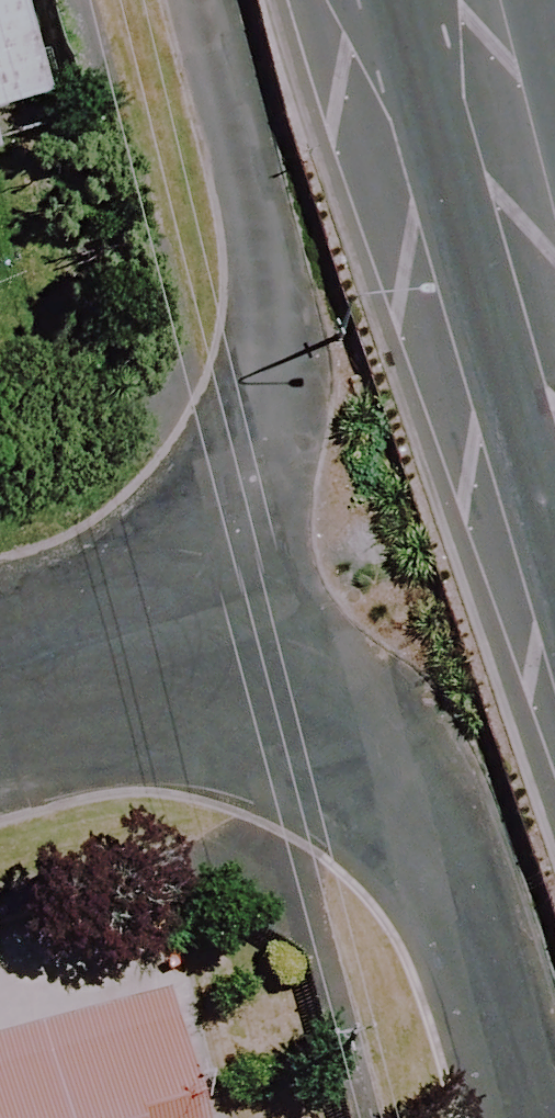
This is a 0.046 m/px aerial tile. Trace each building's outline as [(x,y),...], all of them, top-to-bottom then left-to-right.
[(38,105),(16,0),(0,0),(0,113),(38,105)] [(0,1038),(0,1117),(192,1117),(155,993),(0,1038)]
